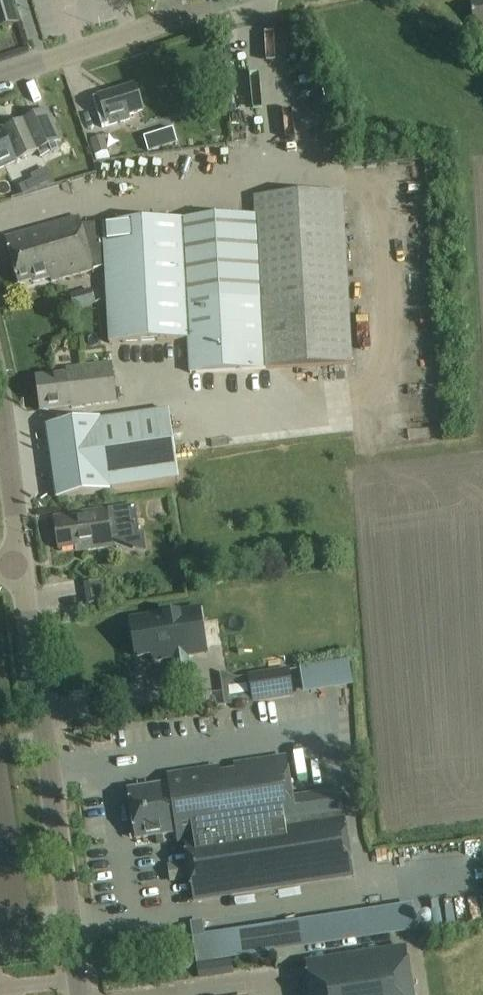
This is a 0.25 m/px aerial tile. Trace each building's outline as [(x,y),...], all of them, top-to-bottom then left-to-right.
[(19,24),(12,0),(0,0),(0,29),(19,24)] [(479,3),(471,4),(475,30),(482,29),(482,0),(479,0),(479,3)] [(135,86),(100,97),(109,126),(131,119),(130,115),(143,110),(135,86)] [(47,109),(13,124),(13,123),(0,129),(0,169),(28,156),(28,155),(61,140),(47,109)] [(173,131),(158,135),(158,136),(162,147),(163,147),(177,143),(173,131)] [(104,136),(91,140),(96,156),(109,151),(104,136)] [(185,218),(82,223),(94,268),(108,265),(111,342),(191,338),(192,375),(354,366),(344,194),(256,199),(257,214),(185,218)] [(80,217),(6,237),(20,285),(34,281),(34,282),(52,277),(53,280),(94,268),(82,223),(80,217)] [(68,373),(38,377),(42,411),(72,407),(72,408),(118,402),(113,363),(67,368),(68,373)] [(101,420),(101,418),(48,426),(58,498),(110,491),(110,489),(179,479),(169,411),(101,420)] [(119,537),(120,545),(121,545),(141,547),(139,534),(135,504),(108,508),(72,514),(55,517),(60,550),(85,546),(85,551),(114,547),(113,542),(113,538),(119,537)] [(84,584),(88,606),(93,605),(107,602),(103,581),(90,584),(84,584)] [(131,620),(132,626),(137,657),(153,655),(154,661),(175,658),(177,669),(168,671),(170,687),(194,683),(192,667),(188,668),(186,656),(207,653),(201,609),(131,620)] [(349,659),(300,668),(305,694),(353,685),(349,659)] [(290,671),(249,677),(253,702),(254,702),(294,696),(290,671)] [(247,709),(247,685),(225,685),(226,709),(247,709)] [(179,843),(185,842),(194,901),(353,877),(340,792),(293,799),(286,759),(169,776),(170,785),(129,791),(137,840),(177,834),(179,843)] [(168,884),(168,893),(188,893),(188,885),(168,884)] [(203,921),(191,923),(197,965),(209,963),(414,932),(410,905),(205,936),(203,921)] [(312,994),(412,994),(405,949),(307,964),(312,994)] [(304,976),(282,976),(283,994),(305,994),(304,976)]
